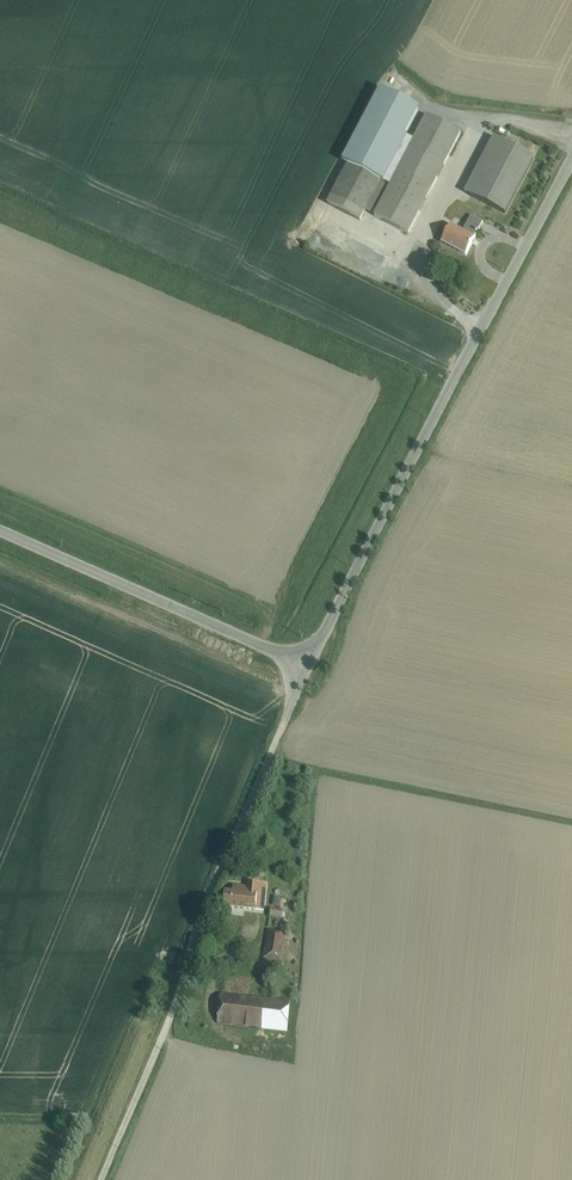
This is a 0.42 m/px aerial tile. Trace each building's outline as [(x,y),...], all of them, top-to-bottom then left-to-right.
[(330,184),(322,200),(328,203),(327,205),(361,223),(366,213),(375,217),(374,218),(409,236),(462,135),(427,117),(413,142),(405,137),(419,110),(380,90),(343,163),(346,165),(335,187),(330,184)] [(493,139),(464,194),(505,215),(534,160),(493,139)] [(451,226),(441,244),(466,257),(481,227),(483,223),(471,217),(464,233),(451,226)] [(225,893),(224,908),(257,912),(257,911),(256,911),(257,911),(264,911),(266,885),(249,884),(248,888),(234,887),(233,889),(230,889),(230,893),(225,893)] [(271,910),(270,918),(282,920),(283,912),(271,910)] [(268,931),(264,959),(282,962),(285,939),(291,940),(291,935),(286,934),(268,931)] [(221,996),(217,1024),(287,1031),(290,1003),(221,996)]
